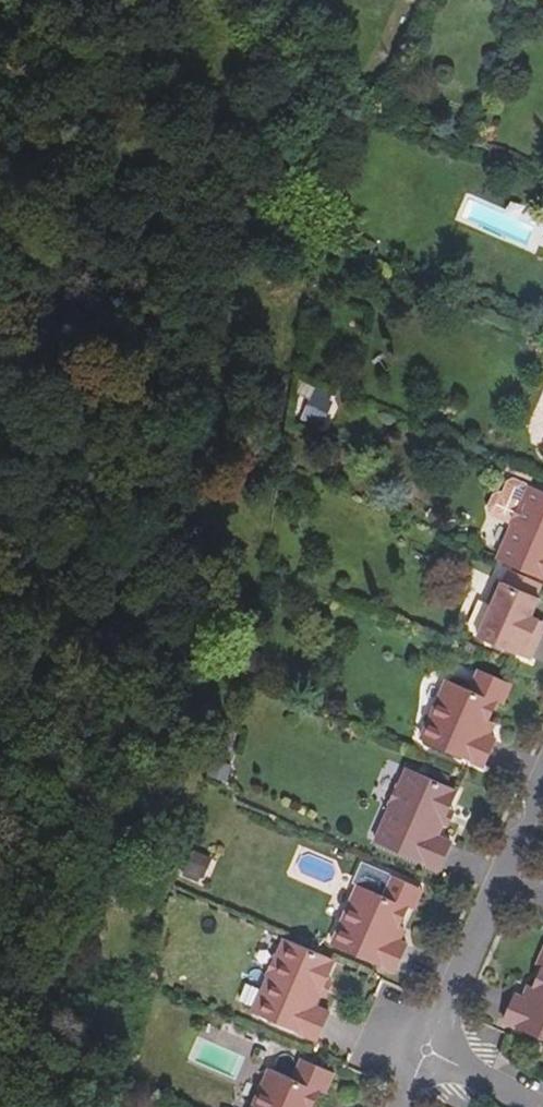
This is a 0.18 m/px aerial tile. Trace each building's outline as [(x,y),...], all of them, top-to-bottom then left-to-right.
[(328,422),(333,393),(311,389),(306,418),(328,422)] [(531,486),(524,502),(522,501),(513,524),(514,524),(499,559),(542,578),(542,491),(531,486)] [(480,637),(531,659),(542,632),(542,631),(537,629),(540,620),(532,616),(540,598),(498,580),(489,601),(495,603),(480,637)] [(448,680),(423,739),(485,766),(497,739),(490,736),(486,735),(492,722),(489,720),(498,701),(506,681),(480,670),(472,690),(448,680)] [(506,681),(498,701),(504,704),(512,684),(506,681)] [(492,722),(486,735),(490,736),(496,723),(492,722)] [(449,809),(458,790),(409,768),(402,784),(400,784),(390,806),(392,807),(377,841),(440,869),(452,842),(438,836),(444,822),(449,809)] [(449,809),(444,822),(449,824),(454,811),(449,809)] [(181,875),(202,885),(214,859),(194,849),(181,875)] [(359,884),(333,944),(396,971),(408,944),(401,941),(397,939),(403,926),(400,925),(409,906),(417,886),(391,875),(383,895),(359,884)] [(417,886),(409,906),(415,909),(423,889),(417,886)] [(403,926),(397,939),(401,941),(407,928),(403,926)] [(327,979),(336,960),(286,938),(279,954),(277,954),(268,976),(269,977),(254,1011),(317,1039),(329,1012),(315,1006),(321,992),(327,979)] [(536,987),(533,986),(528,999),(524,997),(517,994),(505,1021),(542,1038),(542,970),(536,987)] [(327,979),(321,992),(326,995),(332,981),(327,979)] [(528,999),(533,986),(529,984),(524,997),(528,999)] [(198,1066),(236,1076),(242,1054),(203,1044),(198,1066)] [(254,1106),(313,1106),(320,1090),(329,1070),(303,1059),(294,1079),(271,1068),(254,1106)] [(329,1070),(320,1090),(327,1092),(335,1072),(329,1070)]
